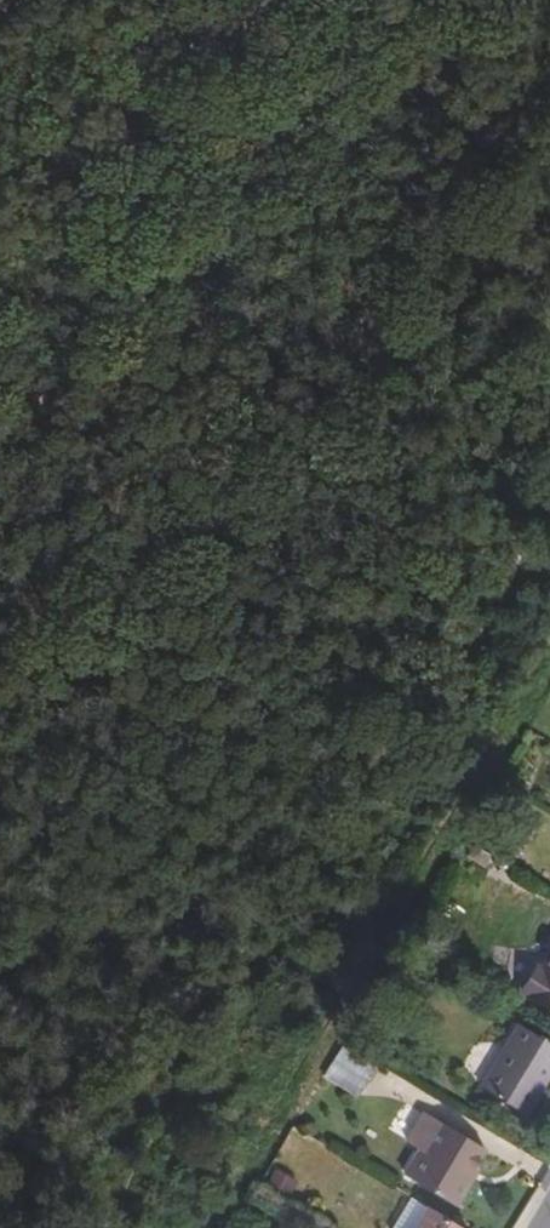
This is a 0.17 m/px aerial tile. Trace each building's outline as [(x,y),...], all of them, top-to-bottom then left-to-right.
[(536,968),(532,966),(517,992),(549,1012),(549,945),(536,968)] [(517,1027),(478,1090),(524,1116),(549,1071),(549,1046),(517,1027)] [(337,1047),(319,1079),(340,1091),(350,1075),(365,1083),(374,1068),(337,1047)] [(465,1179),(472,1167),(483,1149),(420,1114),(403,1144),(417,1152),(403,1177),(455,1206),(471,1181),(465,1179)] [(465,1179),(471,1181),(477,1171),(472,1167),(465,1179)] [(272,1169),(265,1185),(290,1196),(297,1180),(272,1169)] [(412,1201),(396,1227),(458,1227),(412,1201)]
